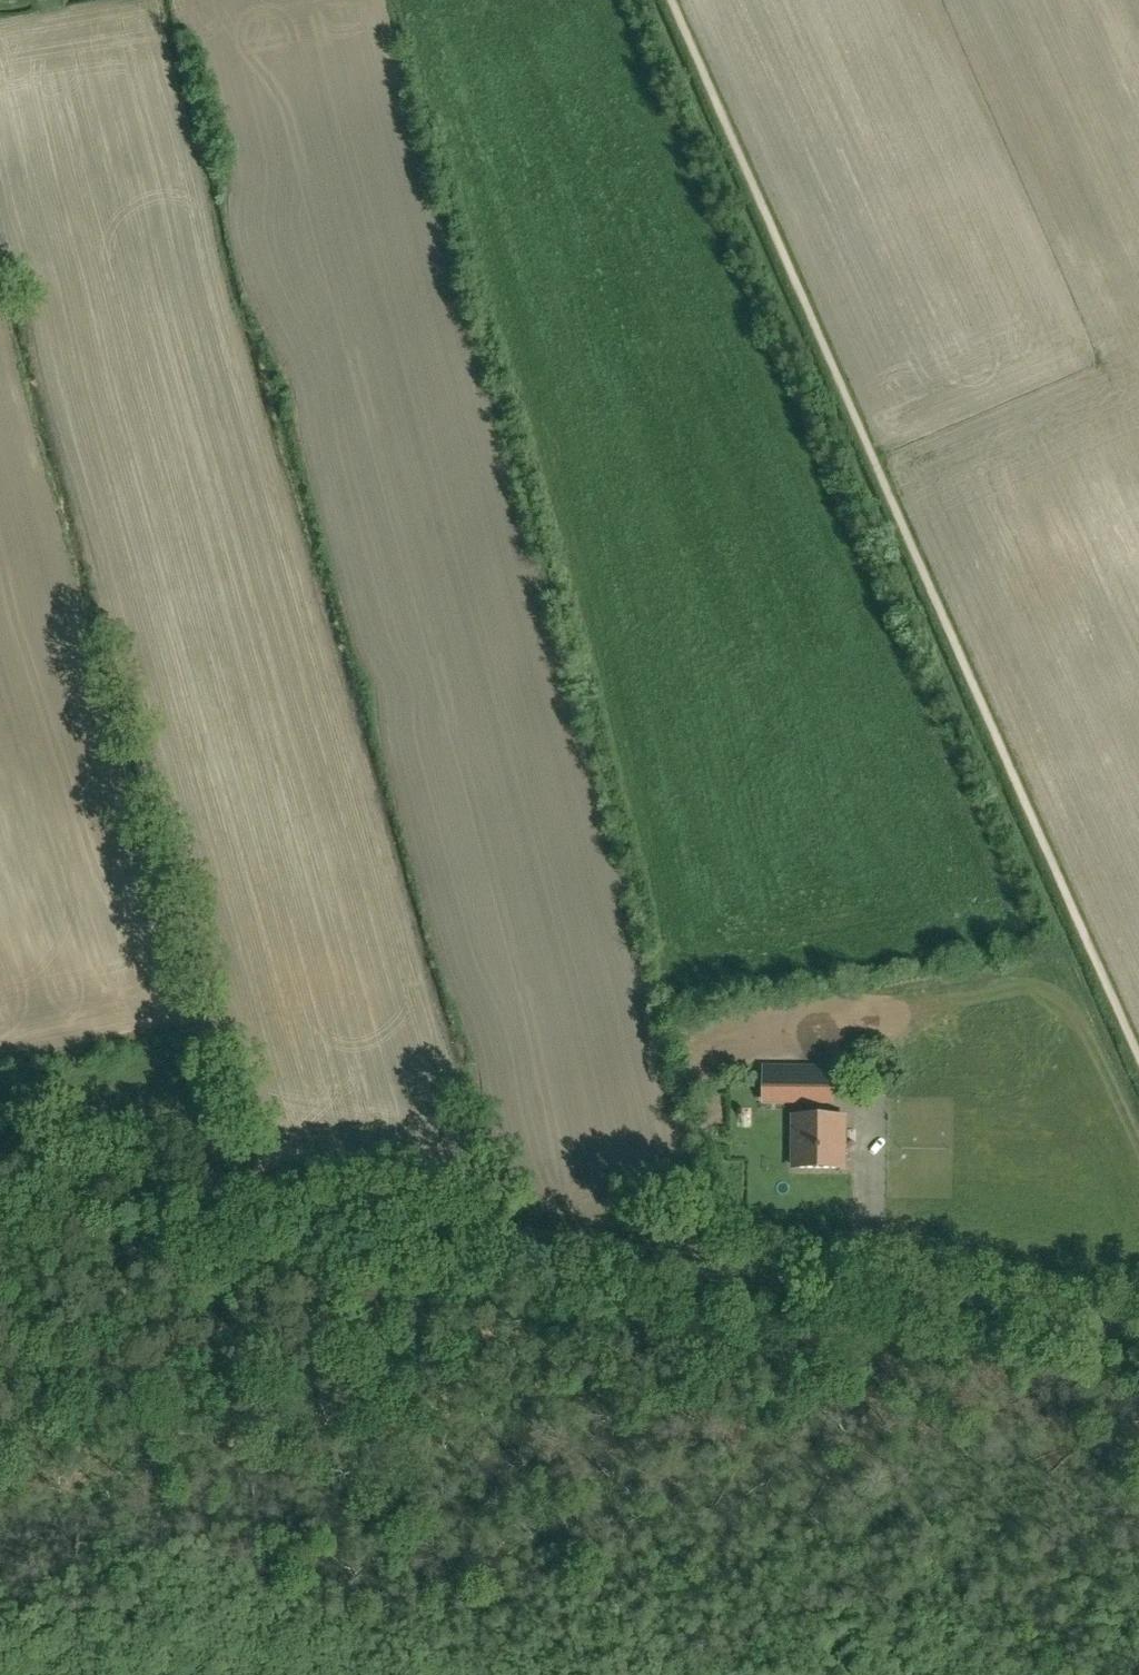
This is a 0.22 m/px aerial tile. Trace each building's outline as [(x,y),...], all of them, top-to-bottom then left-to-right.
[(783,1069),(783,1100),(816,1100),(832,1100),(832,1069),(816,1069),(783,1069)] [(844,1117),(795,1117),(795,1167),(843,1168),(844,1117)]
